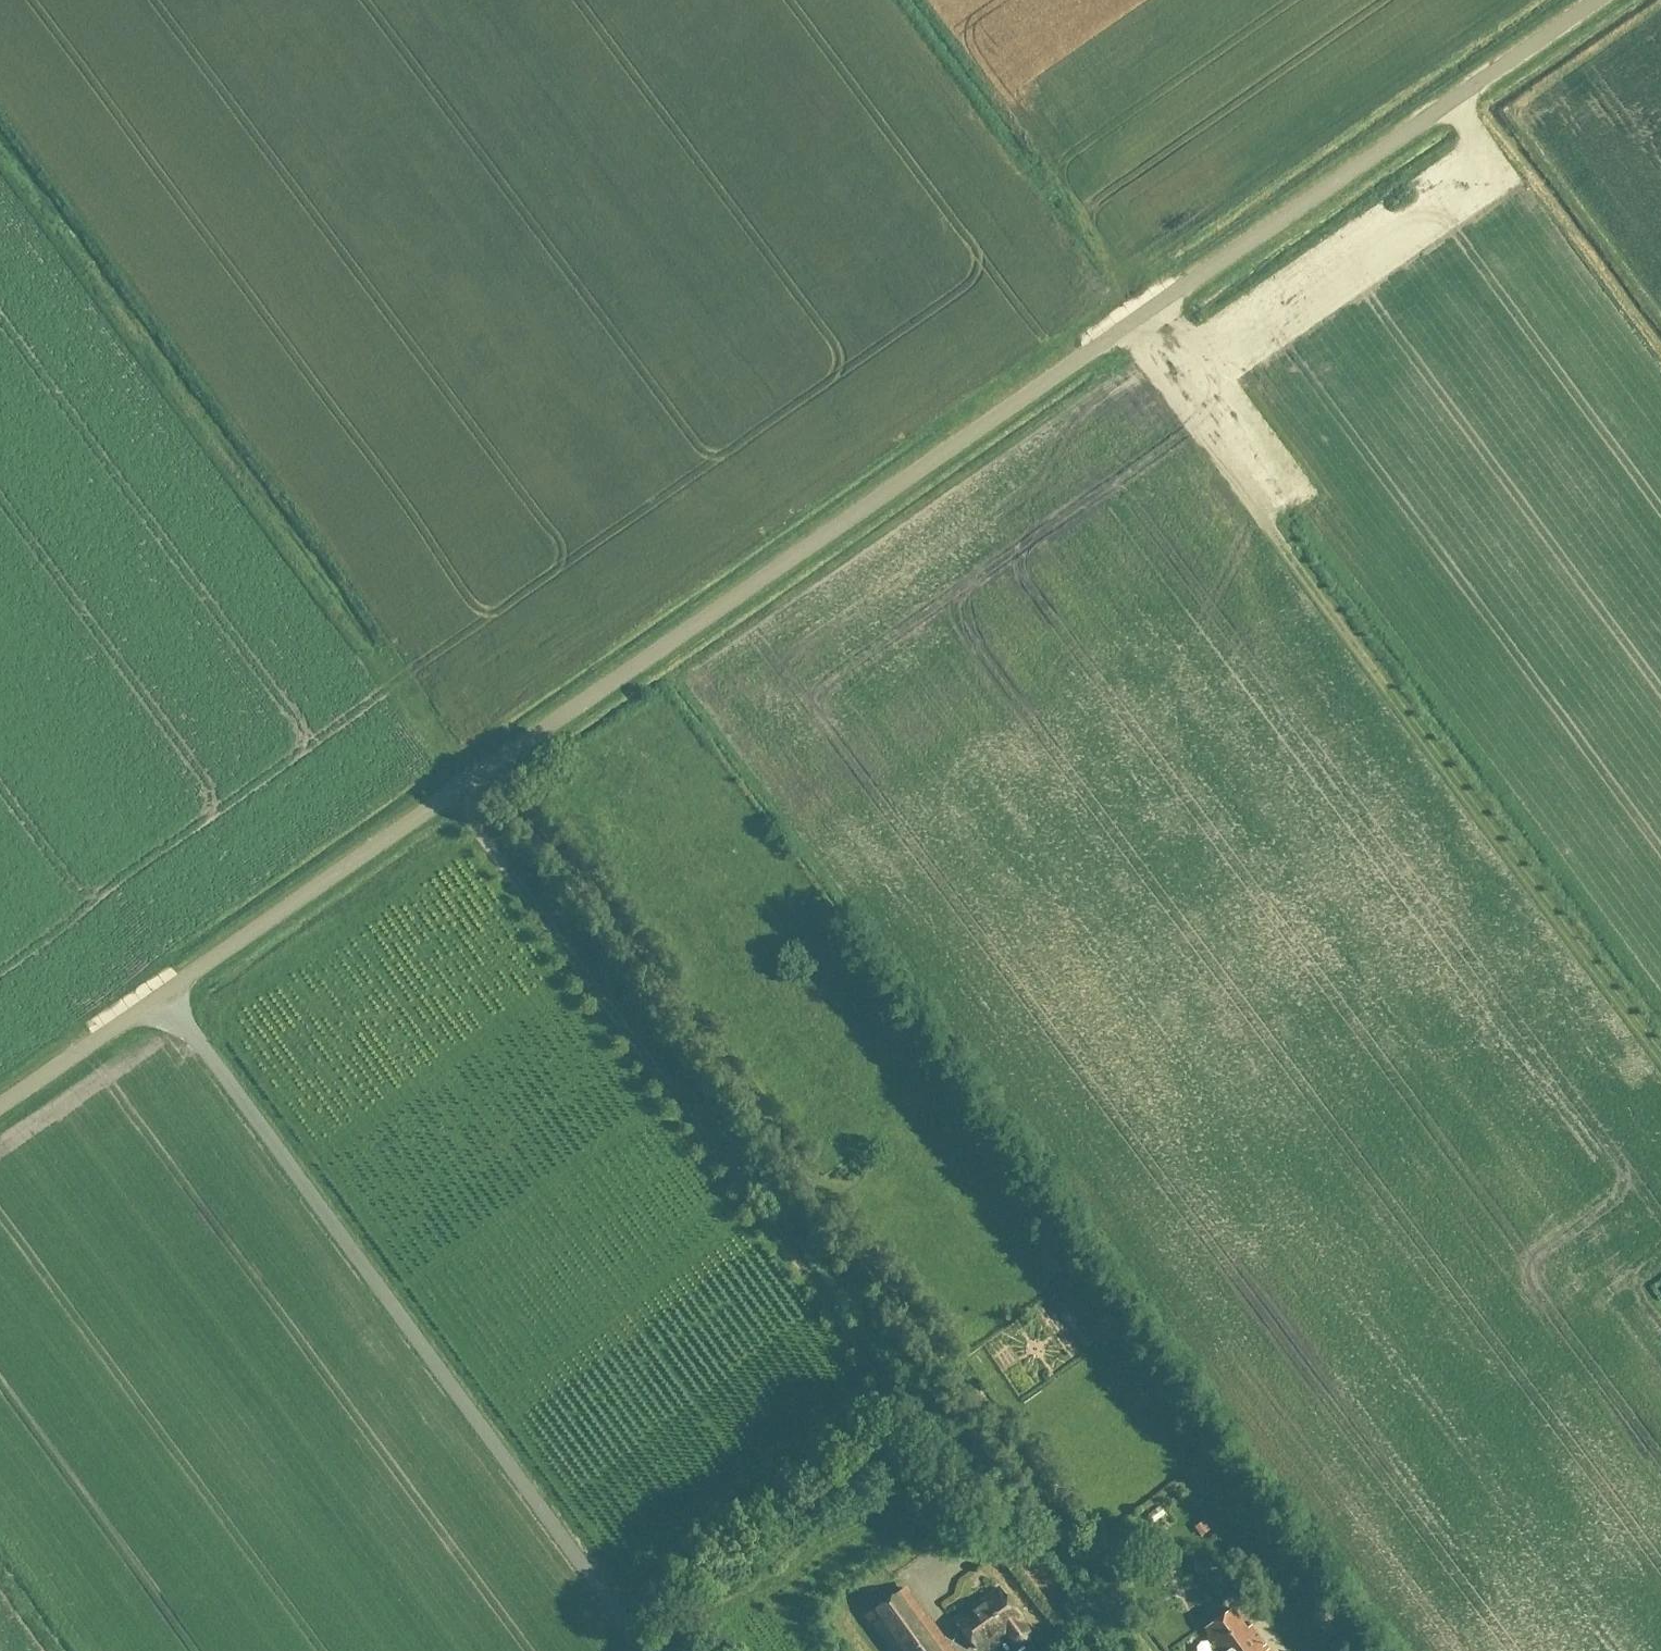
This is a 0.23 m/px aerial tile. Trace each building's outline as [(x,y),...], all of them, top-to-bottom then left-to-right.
[(904,1589),(869,1615),(895,1650),(949,1650),(904,1589)] [(1020,1620),(1021,1619),(999,1589),(956,1620),(978,1650),(1004,1631),(1013,1644),(1021,1645),(1028,1640),(1029,1633),(1020,1620)] [(1252,1627),(1247,1630),(1233,1609),(1204,1629),(1220,1650),(1269,1650),(1252,1627)]
